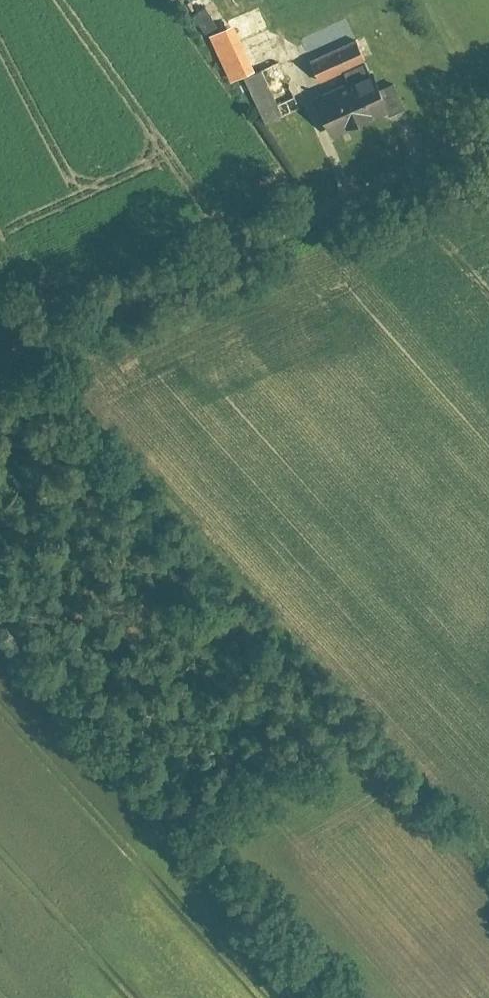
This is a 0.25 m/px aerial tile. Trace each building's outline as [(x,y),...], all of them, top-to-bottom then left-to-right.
[(258,0),(253,0),(243,4),(246,10),(227,18),(237,38),(269,23),(258,0)] [(230,78),(243,70),(219,33),(206,42),(230,78)] [(366,57),(356,34),(310,55),(319,77),(366,57)] [(301,106),(279,58),(244,74),(266,122),(301,106)] [(382,83),(373,63),(313,91),(332,133),(388,108),(390,113),(407,105),(394,78),(382,83)]
